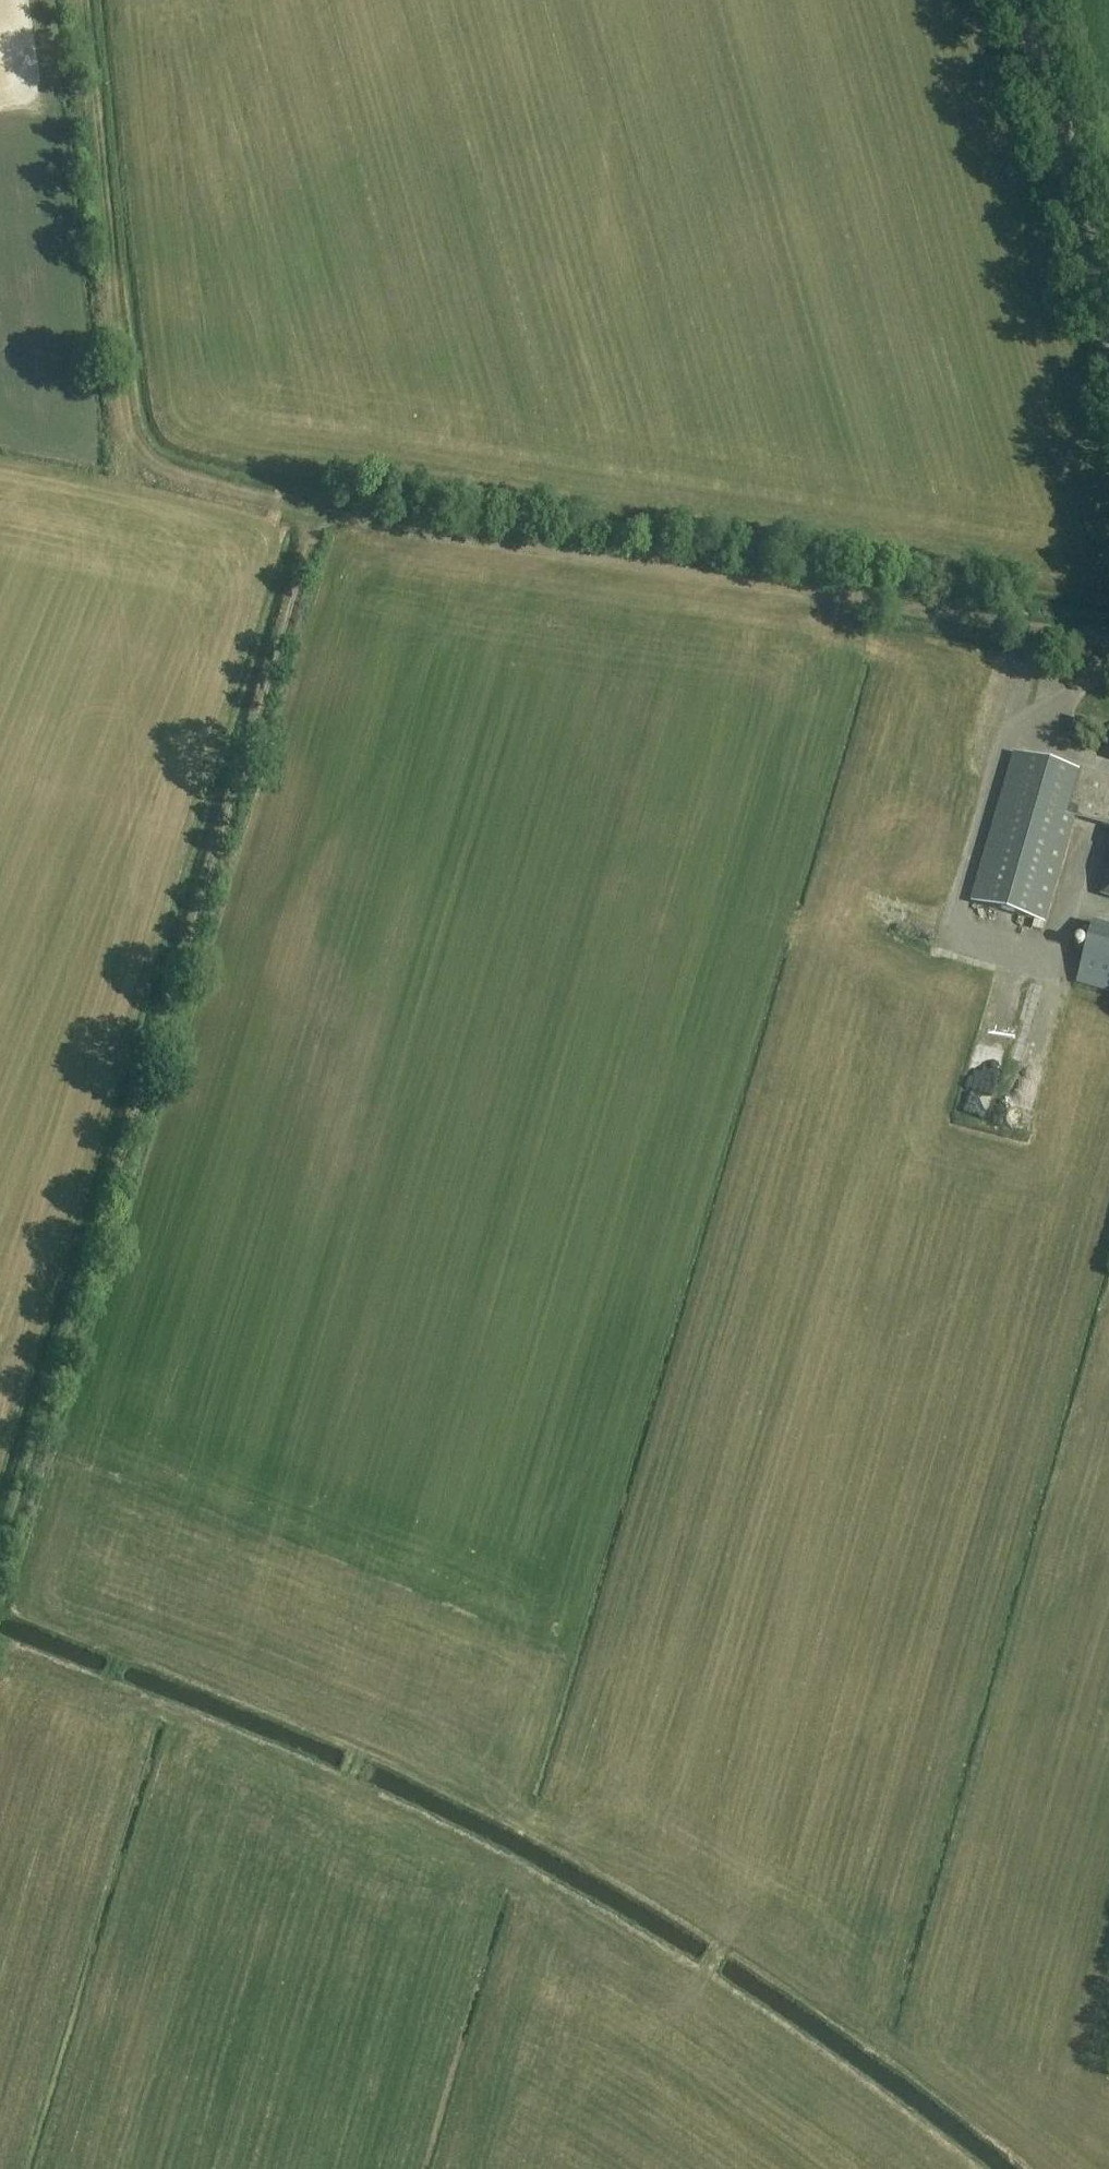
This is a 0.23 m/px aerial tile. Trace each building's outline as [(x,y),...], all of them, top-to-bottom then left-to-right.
[(973,895),(971,902),(1045,923),(1076,817),(1108,827),(1108,779),(1089,773),(1089,774),(1015,752),(973,895)] [(1100,895),(1108,898),(1108,865),(1100,895)] [(1094,922),(1077,984),(1108,993),(1108,926),(1094,922)] [(1023,1134),(1043,1077),(1030,1072),(1010,1130),(1023,1134)]
